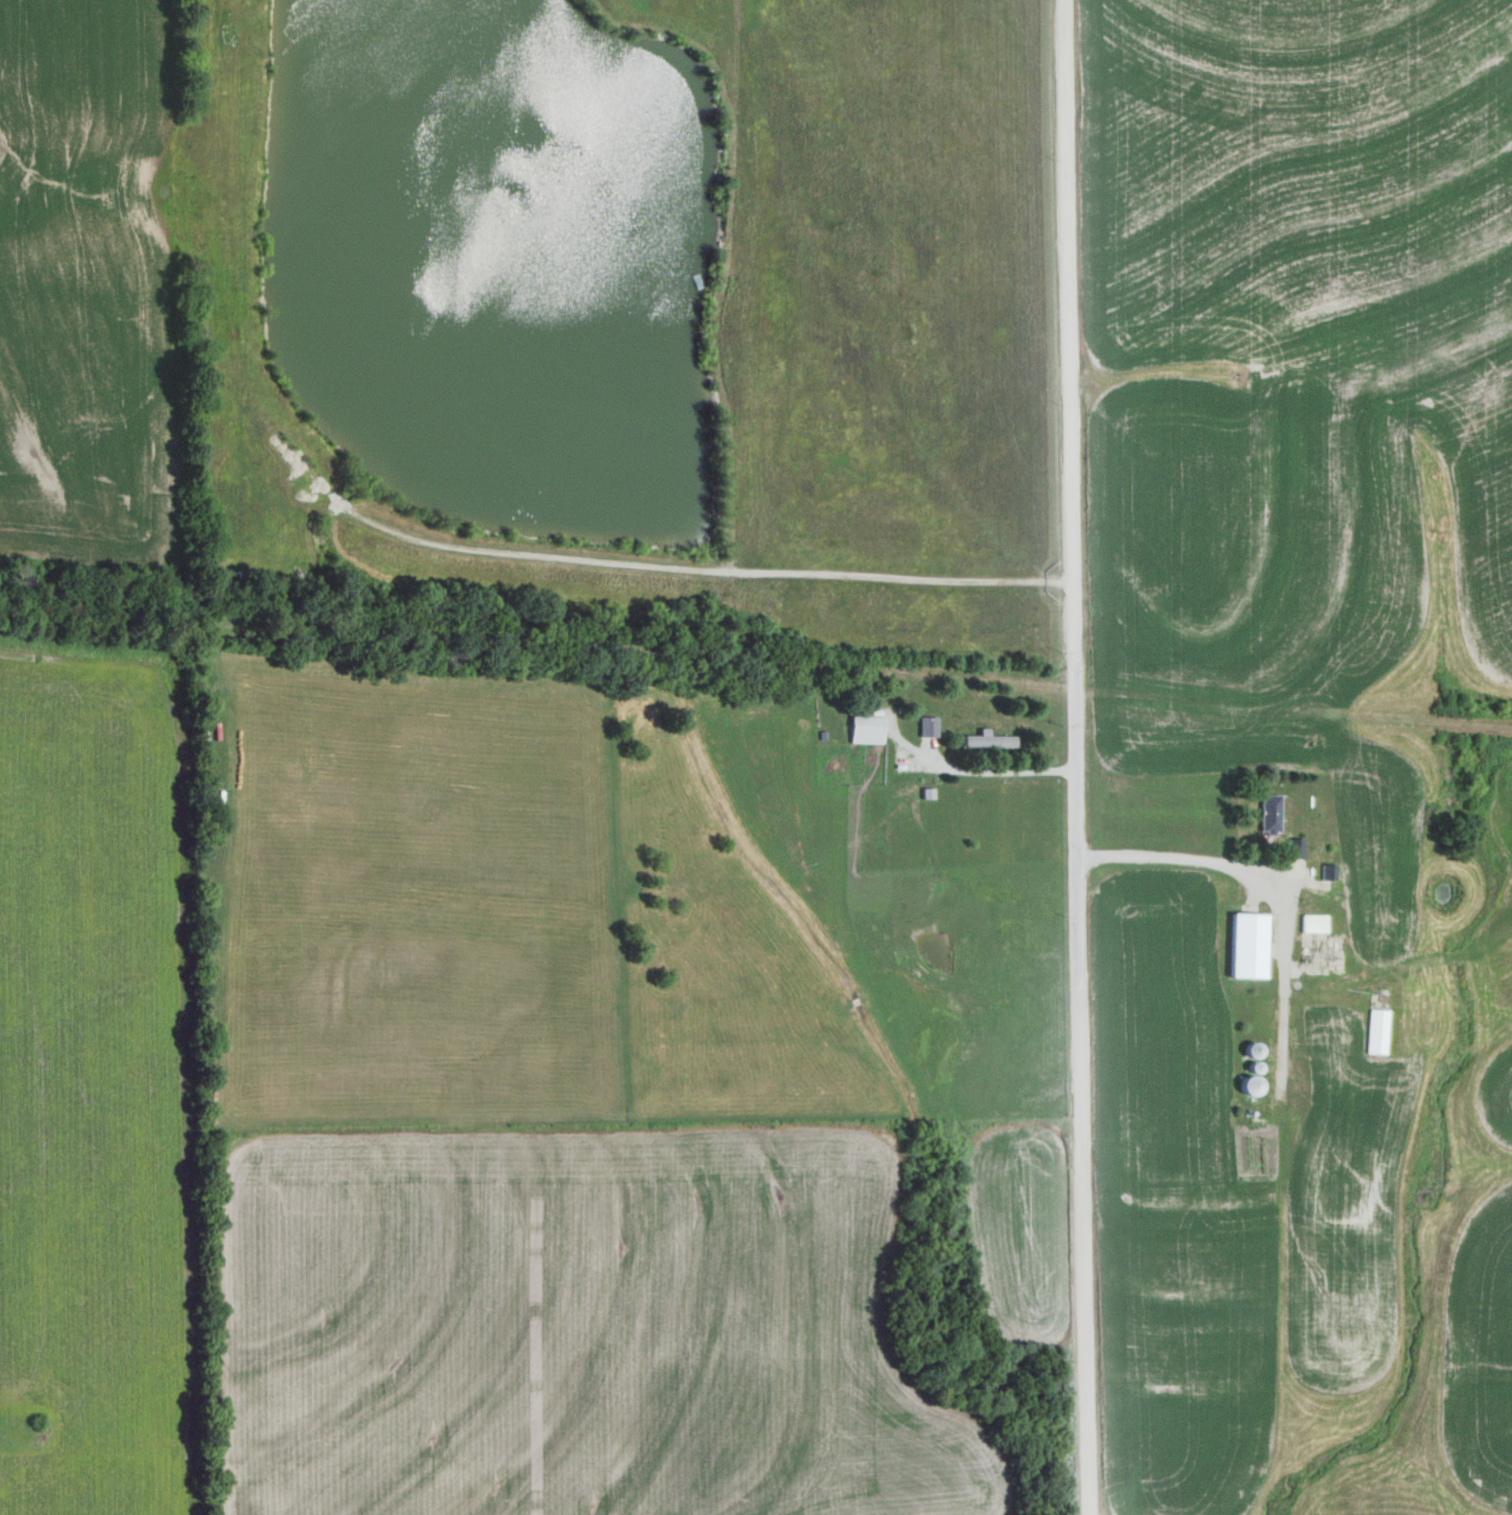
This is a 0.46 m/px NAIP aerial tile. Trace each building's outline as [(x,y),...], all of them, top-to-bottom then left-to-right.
[(850,742),(884,742),(884,716),(850,716),(850,742)] [(939,716),(920,716),(920,737),(939,737),(939,716)] [(1013,747),(1013,735),(963,735),(963,747),(1013,747)] [(1260,833),(1279,833),(1279,794),(1260,794),(1260,833)] [(1286,838),(1286,858),(1303,858),(1303,838),(1286,838)] [(1335,880),(1335,864),(1321,864),(1321,880),(1335,880)] [(1229,978),(1264,980),(1266,914),(1231,912),(1229,978)] [(1325,914),(1301,914),(1301,933),(1325,933),(1325,914)] [(1387,1054),(1389,1009),(1369,1008),(1367,1053),(1387,1054)] [(1243,1048),(1252,1058),(1262,1049),(1253,1040),(1243,1048)] [(1256,1093),(1257,1076),(1242,1075),(1241,1092),(1256,1093)]
